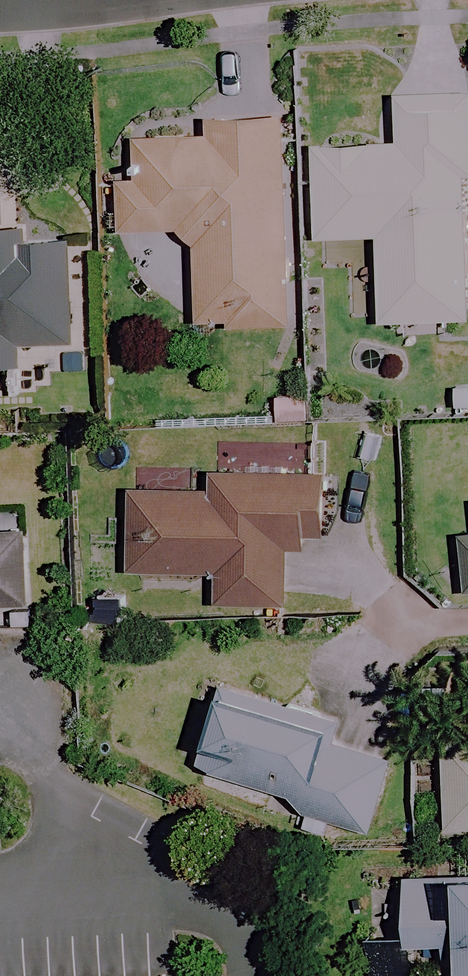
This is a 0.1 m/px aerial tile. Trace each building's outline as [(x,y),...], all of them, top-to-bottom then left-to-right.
[(467,106),(467,97),(386,95),(384,142),(312,141),(310,245),(374,246),(372,315),(463,317),(467,106)] [(279,117),(200,117),(200,138),(126,139),(126,231),(191,230),(192,324),(281,323),(279,117)] [(19,366),(19,346),(65,344),(61,227),(0,229),(0,366),(19,366)] [(205,463),(203,493),(134,488),(129,569),(212,575),(209,607),(279,612),(284,544),(311,546),(314,501),(317,471),(205,463)] [(443,503),(451,593),(467,591),(467,501),(443,503)] [(22,603),(21,521),(0,521),(0,603),(22,603)] [(333,719),(218,689),(196,771),(297,797),(292,815),(364,833),(383,760),(326,745),(333,719)] [(437,739),(440,829),(467,828),(467,738),(437,739)] [(437,942),(439,967),(461,966),(461,975),(467,975),(467,870),(391,876),(394,910),(368,911),(372,975),(407,975),(405,944),(437,942)]
